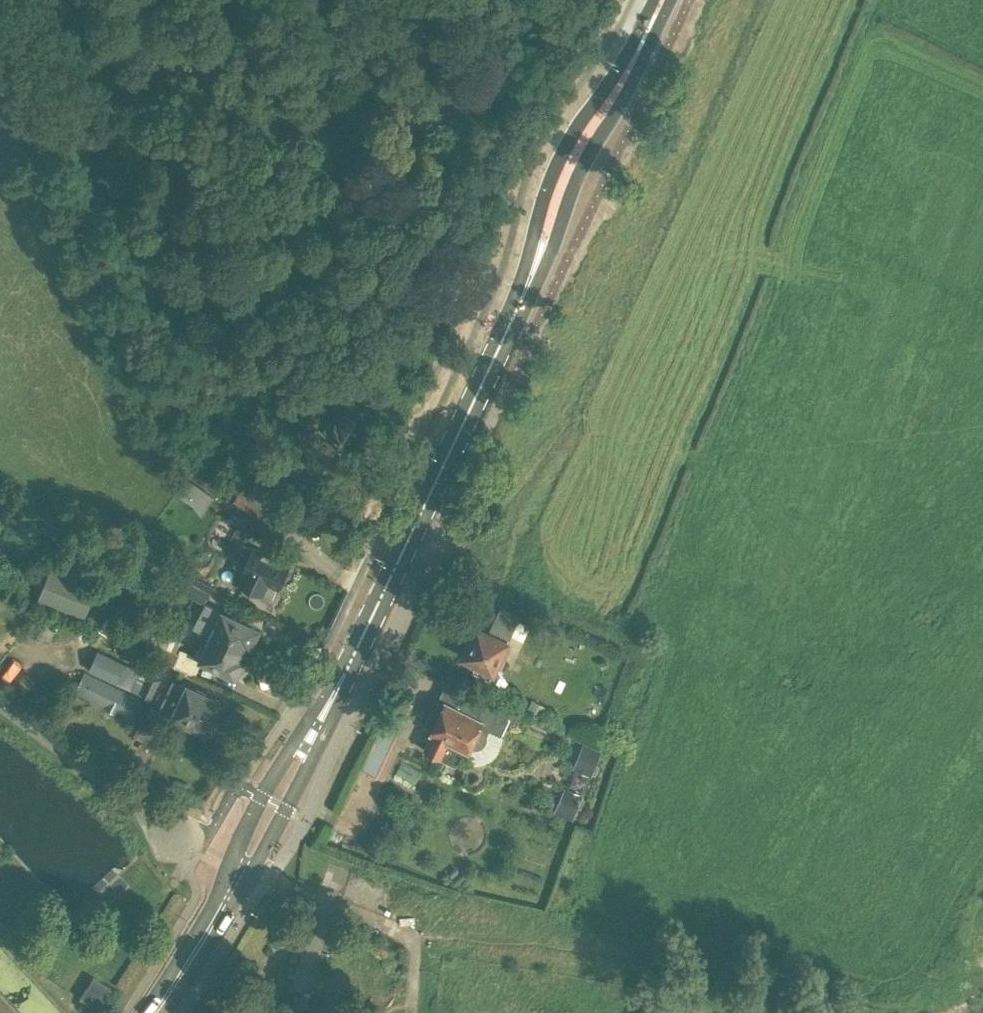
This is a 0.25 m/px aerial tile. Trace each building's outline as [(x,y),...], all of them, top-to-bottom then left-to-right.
[(237,492),(228,505),(255,525),(264,512),(237,492)] [(253,549),(244,544),(235,563),(244,567),(237,581),(263,593),(269,582),(278,587),(289,564),(253,547),(253,549)] [(97,583),(52,564),(38,599),(83,617),(97,583)] [(188,569),(182,577),(195,587),(201,579),(188,569)] [(249,644),(257,629),(205,604),(194,628),(205,634),(206,633),(242,650),(245,643),(249,644)] [(519,615),(499,606),(488,631),(476,625),(462,656),(476,663),(473,669),(489,677),(492,671),(494,672),(519,615)] [(59,626),(62,618),(43,612),(41,620),(59,626)] [(129,620),(119,641),(173,665),(172,666),(195,676),(201,663),(193,653),(180,648),(181,644),(129,620)] [(206,633),(205,634),(200,644),(206,646),(200,659),(234,675),(242,659),(238,658),(242,650),(206,633)] [(98,650),(93,661),(121,673),(126,663),(98,650)] [(121,673),(93,661),(89,669),(117,683),(121,673)] [(135,679),(157,689),(161,680),(139,671),(135,679)] [(85,672),(76,692),(77,693),(130,719),(140,698),(85,672)] [(157,689),(135,679),(130,689),(152,699),(157,689)] [(166,693),(213,716),(221,701),(187,684),(186,686),(173,680),(166,693)] [(77,693),(76,692),(69,688),(46,719),(61,731),(85,699),(77,693)] [(213,716),(166,693),(159,708),(172,714),(171,716),(205,732),(213,716)] [(497,731),(506,711),(468,693),(463,705),(456,702),(451,705),(445,702),(438,716),(434,715),(431,715),(427,717),(426,721),(426,725),(428,728),(432,730),(431,733),(432,733),(424,750),(453,763),(461,747),(468,750),(470,745),(475,746),(479,745),(483,743),(487,735),(486,730),(484,727),(485,726),(497,731)] [(531,700),(526,710),(541,717),(546,706),(531,700)] [(554,719),(551,727),(566,733),(569,725),(554,719)] [(583,744),(578,756),(595,763),(600,751),(583,744)] [(110,754),(107,762),(117,765),(120,758),(110,754)] [(571,819),(576,807),(560,800),(555,812),(571,819)] [(3,922),(0,925),(0,933),(2,935),(9,929),(3,922)] [(111,988),(93,976),(80,998),(87,1002),(83,1009),(89,1012),(99,1012),(101,1010),(98,1008),(111,988)]
